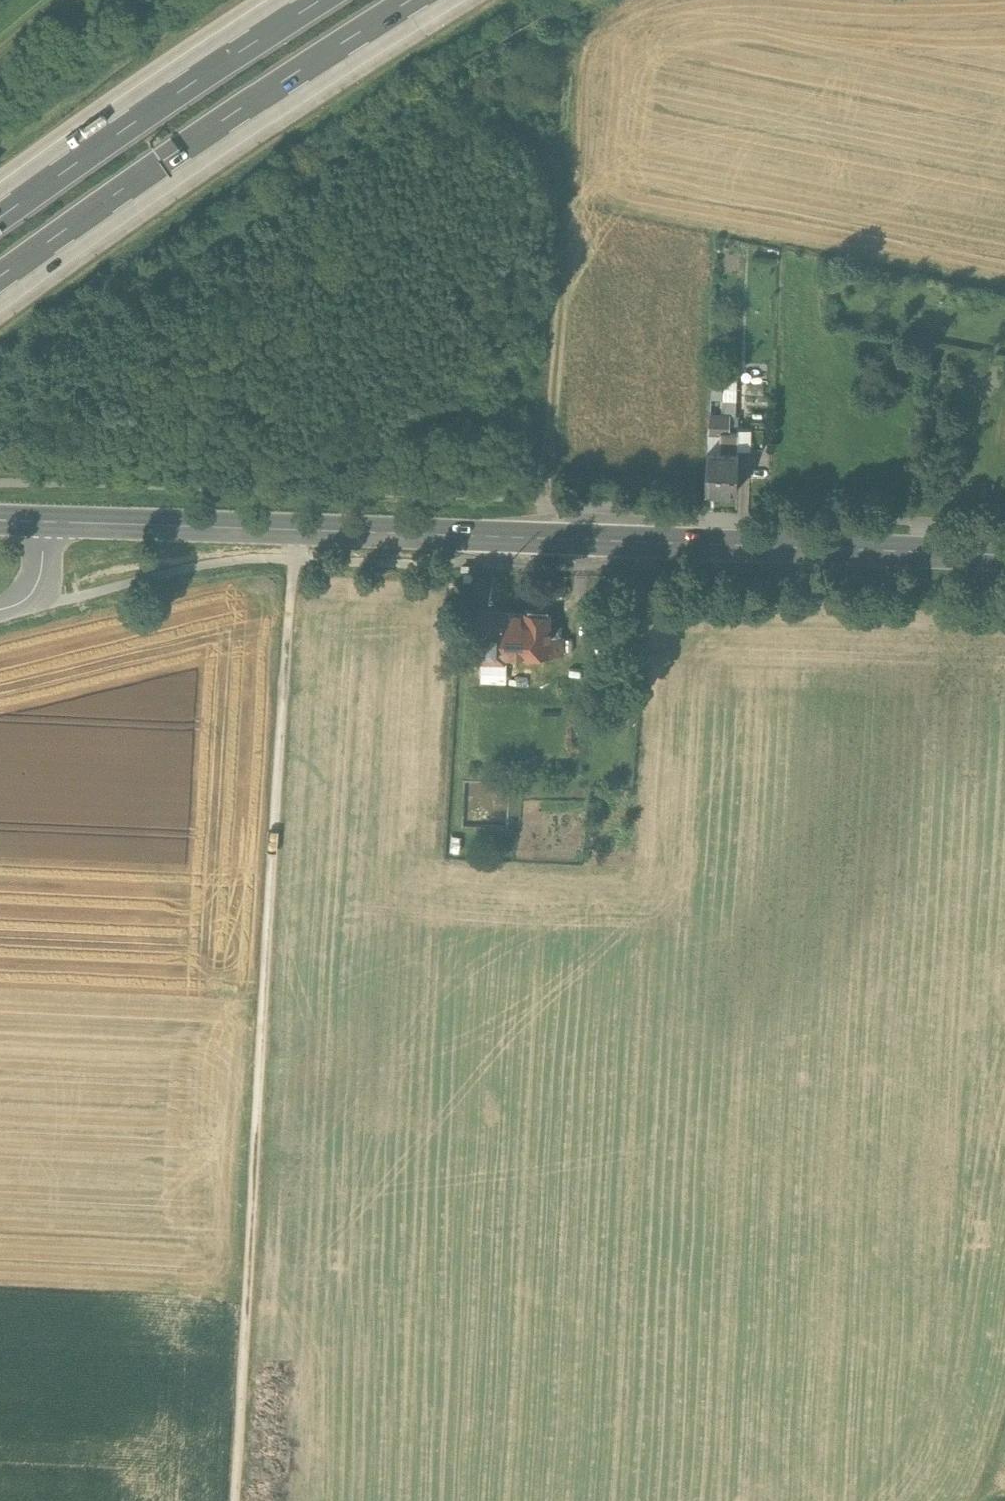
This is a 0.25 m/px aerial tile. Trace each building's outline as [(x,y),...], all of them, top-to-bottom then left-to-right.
[(708,452),(738,454),(738,449),(763,451),(764,425),(739,424),(739,429),(728,429),(728,420),(710,419),(708,452)] [(737,492),(738,454),(708,452),(707,490),(737,492)] [(503,650),(505,612),(479,611),(477,655),(503,656),(503,650)] [(546,624),(547,612),(526,611),(526,613),(505,612),(503,650),(561,652),(561,636),(552,636),(548,632),(549,624),(546,624)]
